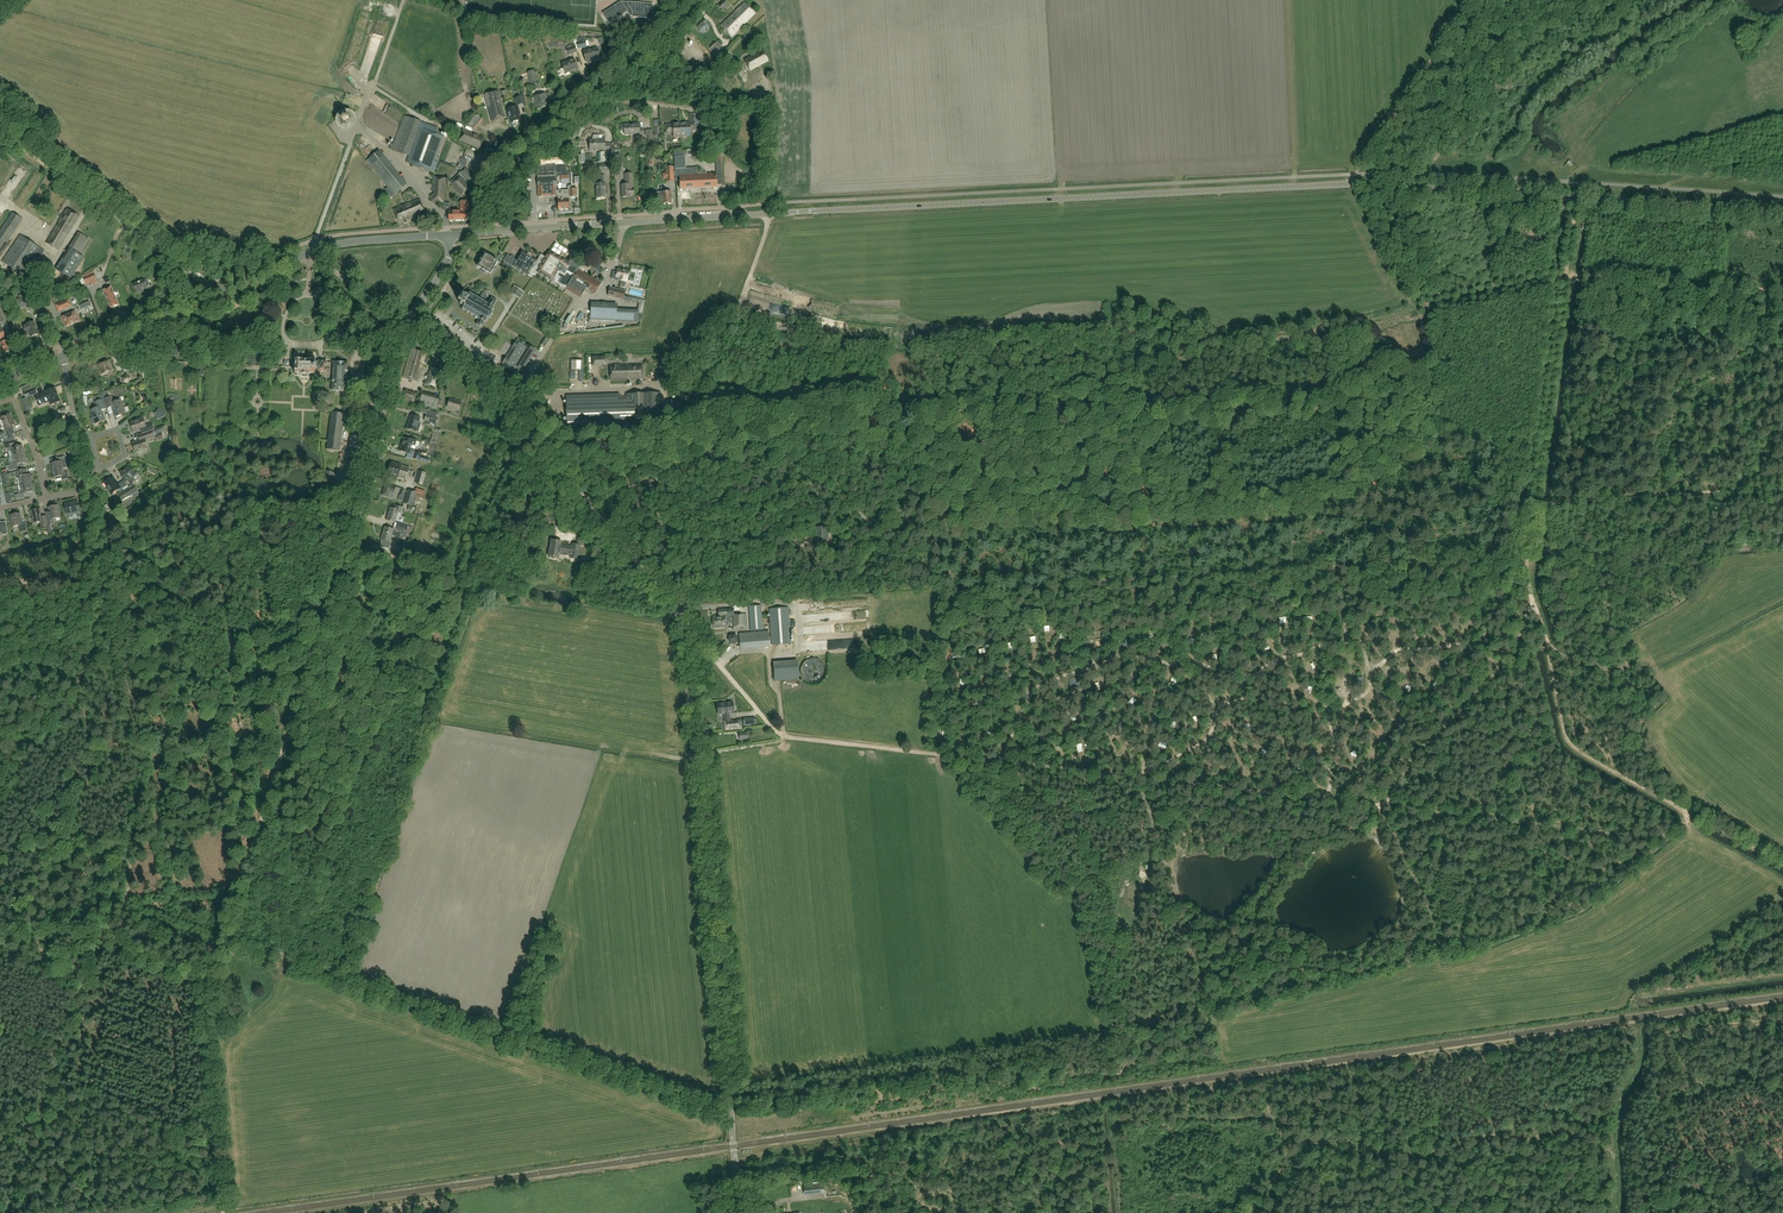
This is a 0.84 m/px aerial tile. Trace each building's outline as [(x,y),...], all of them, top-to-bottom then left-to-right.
[(722,9),(727,4),(724,0),(719,6),(722,9)] [(628,2),(628,3),(621,2),(621,1),(602,13),(608,23),(627,11),(630,16),(632,16),(632,17),(651,19),(652,4),(628,2)] [(731,37),(755,14),(744,3),(720,26),(731,37)] [(585,40),(576,42),(578,48),(586,47),(585,40)] [(370,80),(378,46),(370,44),(362,79),(370,80)] [(574,46),(566,49),(569,55),(577,52),(574,46)] [(583,51),(585,61),(599,58),(597,48),(583,51)] [(762,51),(744,60),(749,71),(768,62),(762,51)] [(565,73),(577,69),(574,59),(562,63),(565,73)] [(533,69),(527,71),(530,82),(537,80),(533,69)] [(498,90),(484,94),(492,122),(506,118),(498,90)] [(533,97),(537,110),(550,106),(546,93),(533,97)] [(514,99),(516,106),(525,104),(524,97),(514,99)] [(509,117),(511,123),(520,121),(518,114),(519,113),(518,107),(506,110),(508,117),(509,117)] [(341,117),(339,121),(341,125),(346,127),(350,125),(352,121),(350,116),(346,115),(341,117)] [(420,122),(416,120),(404,116),(391,150),(408,156),(420,122)] [(481,117),(472,126),(476,130),(485,121),(481,117)] [(694,122),(680,123),(680,136),(690,136),(690,131),(695,130),(694,122)] [(674,137),(680,136),(680,123),(673,123),(673,125),(665,125),(666,133),(673,133),(674,137)] [(638,136),(644,136),(643,129),(639,129),(639,124),(624,125),(620,125),(621,131),(624,131),(624,135),(638,134),(638,136)] [(577,129),(576,129),(575,131),(572,136),(574,137),(575,136),(576,137),(580,137),(583,129),(585,129),(583,126),(578,126),(577,129)] [(438,162),(435,161),(444,137),(419,128),(406,162),(431,171),(434,172),(438,162)] [(458,140),(480,149),(484,138),(462,129),(458,140)] [(613,144),(609,144),(605,144),(605,139),(589,140),(589,150),(603,150),(603,151),(607,151),(607,162),(613,162),(613,144)] [(370,150),(365,154),(370,160),(375,156),(370,150)] [(696,168),(685,169),(685,157),(684,151),(674,152),(674,157),(676,179),(680,179),(680,189),(717,188),(716,174),(706,174),(706,172),(697,173),(696,168)] [(574,159),(572,155),(571,152),(566,155),(564,156),(567,163),(574,159)] [(380,157),(370,166),(394,195),(404,186),(380,157)] [(538,197),(556,196),(556,191),(555,174),(561,173),(562,183),(569,183),(569,182),(571,182),(571,173),(566,173),(566,164),(556,165),(556,163),(536,165),(538,197)] [(475,183),(473,181),(475,179),(465,168),(450,182),(462,195),(475,183)] [(621,184),(622,197),(629,197),(629,196),(633,196),(633,187),(632,187),(632,174),(625,174),(625,184),(621,184)] [(446,177),(433,176),(433,184),(435,184),(434,187),(433,187),(432,191),(435,191),(435,195),(432,194),(431,202),(443,203),(446,177)] [(600,184),(596,185),(597,198),(605,198),(604,184),(605,184),(604,178),(600,178),(600,184)] [(556,191),(556,196),(557,196),(558,210),(569,209),(568,199),(570,199),(570,197),(575,197),(575,189),(572,189),(572,186),(567,186),(568,190),(556,191)] [(671,192),(665,192),(665,188),(660,188),(660,192),(661,192),(661,193),(657,193),(657,199),(661,199),(661,204),(671,204),(671,192)] [(399,223),(425,212),(419,199),(393,210),(399,223)] [(468,211),(468,204),(468,201),(460,202),(460,211),(462,211),(462,219),(461,219),(461,220),(468,220),(468,211)] [(58,250),(79,216),(67,209),(46,243),(58,250)] [(462,211),(460,211),(448,211),(449,221),(461,220),(461,219),(462,219),(462,211)] [(22,219),(12,213),(0,231),(0,250),(5,242),(6,243),(22,219)] [(2,261),(23,276),(41,249),(20,235),(2,261)] [(72,243),(68,248),(78,255),(82,249),(72,243)] [(522,251),(516,261),(517,261),(513,267),(531,278),(533,275),(535,276),(537,272),(536,271),(545,257),(540,255),(537,260),(531,257),(532,256),(532,255),(531,255),(531,254),(530,254),(529,254),(528,254),(527,254),(522,251)] [(600,283),(583,273),(587,266),(581,263),(580,265),(571,259),(570,261),(568,260),(565,261),(564,262),(564,261),(549,251),(545,257),(536,271),(537,272),(552,281),(552,280),(566,289),(580,298),(585,291),(586,292),(587,289),(594,294),(600,283)] [(490,274),(497,261),(484,254),(477,267),(490,274)] [(517,261),(516,261),(513,259),(514,257),(511,255),(510,257),(507,256),(502,264),(512,270),(513,267),(517,261)] [(160,270),(157,263),(150,266),(153,273),(152,274),(154,278),(162,274),(160,270)] [(611,279),(626,282),(626,283),(630,284),(630,280),(627,280),(629,271),(617,269),(616,273),(613,272),(611,279)] [(91,285),(98,282),(93,270),(80,276),(82,281),(84,280),(85,284),(90,282),(91,285)] [(141,289),(147,287),(144,280),(133,284),(137,293),(142,291),(141,289)] [(514,286),(510,292),(519,299),(523,292),(514,286)] [(104,291),(106,298),(110,308),(118,305),(114,295),(112,292),(111,288),(104,291)] [(625,291),(610,288),(608,296),(623,299),(625,291)] [(462,294),(458,301),(460,302),(460,303),(460,304),(461,305),(462,305),(463,304),(465,305),(462,309),(475,317),(475,318),(479,320),(476,325),(481,328),(484,322),(486,322),(487,320),(487,318),(490,317),(492,314),(491,311),(493,311),(494,309),(493,307),(496,301),(491,298),(491,299),(490,298),(487,302),(484,300),(487,296),(483,294),(480,298),(471,292),(468,293),(466,296),(462,294)] [(21,308),(29,304),(26,295),(18,298),(21,308)] [(58,312),(72,306),(69,299),(55,305),(58,312)] [(617,304),(591,302),(590,320),(637,323),(638,311),(617,309),(617,304)] [(65,326),(78,321),(74,311),(61,317),(65,326)] [(548,335),(549,334),(553,329),(540,320),(535,327),(548,335)] [(29,323),(29,324),(22,326),(25,333),(29,332),(31,337),(38,334),(33,322),(29,323)] [(0,330),(0,339),(1,338),(3,342),(1,343),(5,353),(12,350),(11,347),(12,346),(9,339),(9,340),(7,337),(6,337),(3,329),(0,330)] [(522,371),(523,371),(535,351),(518,340),(515,343),(512,347),(513,347),(507,358),(506,357),(502,364),(503,364),(500,368),(517,378),(522,371)] [(417,382),(426,353),(411,348),(403,378),(417,382)] [(309,357),(308,360),(295,360),(295,374),(301,375),(301,377),(302,378),(307,378),(308,377),(308,375),(316,375),(317,372),(327,373),(327,362),(315,361),(315,360),(315,357),(313,356),(310,356),(309,357)] [(593,366),(606,365),(605,356),(592,357),(593,366)] [(97,366),(101,374),(112,369),(109,361),(97,366)] [(347,391),(349,363),(332,362),(331,391),(347,391)] [(207,375),(207,363),(200,363),(200,372),(199,372),(199,375),(207,375)] [(610,380),(637,379),(640,379),(640,381),(637,381),(637,385),(642,385),(642,381),(642,379),(641,379),(641,365),(610,366),(610,380)] [(431,367),(426,384),(435,387),(440,370),(431,367)] [(33,385),(22,389),(26,398),(37,393),(35,388),(33,385)] [(55,403),(60,401),(58,395),(55,387),(50,390),(55,403)] [(51,405),(55,403),(50,390),(45,391),(45,392),(35,396),(38,404),(49,399),(51,405)] [(436,409),(437,405),(440,405),(442,400),(439,399),(439,398),(423,392),(419,404),(436,409)] [(639,393),(626,394),(627,420),(640,419),(639,393)] [(661,393),(648,393),(648,419),(661,419),(661,393)] [(566,396),(567,426),(620,425),(619,394),(566,396)] [(112,396),(104,399),(107,409),(112,407),(115,417),(125,414),(120,400),(114,403),(112,396)] [(106,409),(103,399),(94,402),(96,408),(91,410),(95,424),(105,421),(102,411),(106,409)] [(461,402),(450,399),(447,407),(459,411),(461,402)] [(23,405),(27,414),(33,411),(29,402),(23,405)] [(166,423),(171,419),(164,411),(159,415),(166,423)] [(326,450),(339,452),(344,414),(331,412),(326,450)] [(6,428),(4,429),(6,433),(14,430),(12,426),(15,425),(15,424),(14,424),(10,414),(1,417),(6,428)] [(407,429),(416,431),(418,432),(420,424),(418,424),(420,418),(411,415),(407,429)] [(437,418),(426,415),(424,420),(436,424),(438,418),(437,418)] [(142,434),(153,430),(151,424),(146,426),(143,417),(129,422),(133,432),(141,429),(142,434)] [(153,430),(142,434),(138,436),(139,440),(132,443),(135,452),(148,448),(145,440),(154,437),(152,431),(154,430),(153,430)] [(358,460),(360,437),(351,436),(349,459),(358,460)] [(22,446),(15,447),(13,437),(4,439),(6,450),(8,449),(9,452),(11,451),(12,456),(24,453),(24,450),(23,450),(22,446)] [(414,446),(415,446),(418,447),(420,442),(416,441),(416,440),(409,438),(409,440),(404,438),(400,451),(412,455),(414,450),(415,446),(414,446)] [(418,460),(422,461),(421,461),(427,463),(429,458),(423,457),(423,456),(420,455),(420,454),(415,452),(413,458),(418,460)] [(12,456),(13,456),(14,462),(11,463),(11,465),(8,466),(9,471),(17,469),(16,465),(25,463),(24,458),(26,458),(24,453),(12,456)] [(53,471),(63,468),(62,464),(65,463),(64,456),(57,458),(58,462),(51,464),(53,471)] [(357,462),(348,461),(346,473),(355,474),(357,462)] [(398,477),(406,480),(409,468),(401,466),(401,465),(391,462),(388,475),(398,478),(398,477)] [(134,479),(133,477),(136,475),(130,466),(120,473),(126,482),(128,480),(130,484),(133,483),(134,479)] [(64,473),(63,468),(53,471),(54,478),(61,476),(62,480),(69,479),(67,472),(64,473)] [(17,477),(19,485),(32,483),(30,474),(27,475),(26,469),(16,472),(17,477)] [(326,471),(320,492),(328,494),(333,473),(326,471)] [(422,485),(425,473),(419,471),(415,483),(422,485)] [(11,472),(2,474),(4,482),(8,482),(7,477),(12,476),(11,472)] [(120,488),(113,477),(104,482),(111,494),(120,488)] [(32,483),(19,485),(20,491),(18,491),(19,494),(15,495),(16,500),(25,498),(24,493),(33,491),(32,488),(33,488),(32,483)] [(392,498),(396,486),(385,483),(382,495),(392,498)] [(125,491),(130,498),(138,493),(133,486),(125,491)] [(413,507),(416,497),(423,499),(425,491),(415,488),(414,492),(407,490),(403,504),(413,507)] [(119,495),(123,502),(130,498),(125,491),(119,495)] [(69,503),(65,504),(67,515),(76,512),(77,518),(85,516),(82,505),(78,505),(77,501),(69,503)] [(48,507),(49,510),(45,511),(46,516),(47,525),(54,524),(53,519),(60,518),(59,513),(58,513),(57,506),(48,507)] [(396,506),(395,509),(390,508),(386,520),(395,523),(398,513),(400,513),(402,508),(396,506)] [(46,526),(47,525),(46,516),(41,517),(40,509),(31,511),(33,518),(32,518),(33,523),(40,522),(41,527),(46,526)] [(20,513),(10,515),(13,527),(19,526),(20,532),(27,531),(25,522),(22,523),(20,513)] [(7,526),(3,527),(1,526),(0,521),(0,533),(2,533),(3,535),(8,534),(7,526)] [(400,535),(405,536),(410,538),(413,528),(408,526),(397,523),(394,531),(393,531),(394,530),(384,527),(380,539),(382,540),(380,546),(389,549),(391,542),(390,542),(392,535),(399,538),(400,535)] [(815,527),(814,546),(826,546),(827,528),(815,527)] [(551,540),(548,557),(558,558),(559,552),(570,554),(570,558),(577,559),(580,544),(584,544),(584,540),(583,539),(583,536),(578,535),(577,538),(576,545),(571,544),(571,546),(560,544),(561,542),(551,540)] [(762,630),(760,605),(749,606),(751,631),(762,630)] [(791,643),(788,608),(769,609),(772,645),(791,643)] [(726,627),(725,616),(727,616),(727,609),(718,609),(718,616),(713,616),(714,628),(726,627)] [(733,615),(733,627),(744,627),(743,614),(733,615)] [(735,634),(729,635),(727,640),(731,644),(736,644),(739,639),(735,634)] [(742,649),(771,647),(770,634),(741,636),(742,649)] [(1270,642),(1274,650),(1278,648),(1274,640),(1270,642)] [(837,651),(835,643),(829,644),(831,652),(837,651)] [(816,682),(818,681),(820,680),(822,678),(823,676),(824,675),(825,672),(825,669),(825,667),(824,665),(822,663),(821,661),(819,660),(817,659),(815,658),(813,658),(810,659),(808,659),(806,660),(804,662),(802,664),(801,666),(801,668),(801,671),(801,673),(802,675),(803,677),(804,679),(806,680),(809,682),(812,683),(814,683),(816,682)] [(773,663),(775,680),(799,679),(797,661),(773,663)] [(1363,688),(1363,677),(1355,677),(1354,687),(1363,688)] [(1079,687),(1077,679),(1070,681),(1072,689),(1079,687)] [(725,721),(724,721),(725,730),(734,729),(733,721),(733,720),(727,720),(727,714),(734,713),(733,701),(725,702),(725,703),(717,704),(718,715),(723,714),(723,715),(724,714),(725,721)] [(733,721),(734,729),(742,728),(741,719),(737,719),(737,721),(733,721)]
